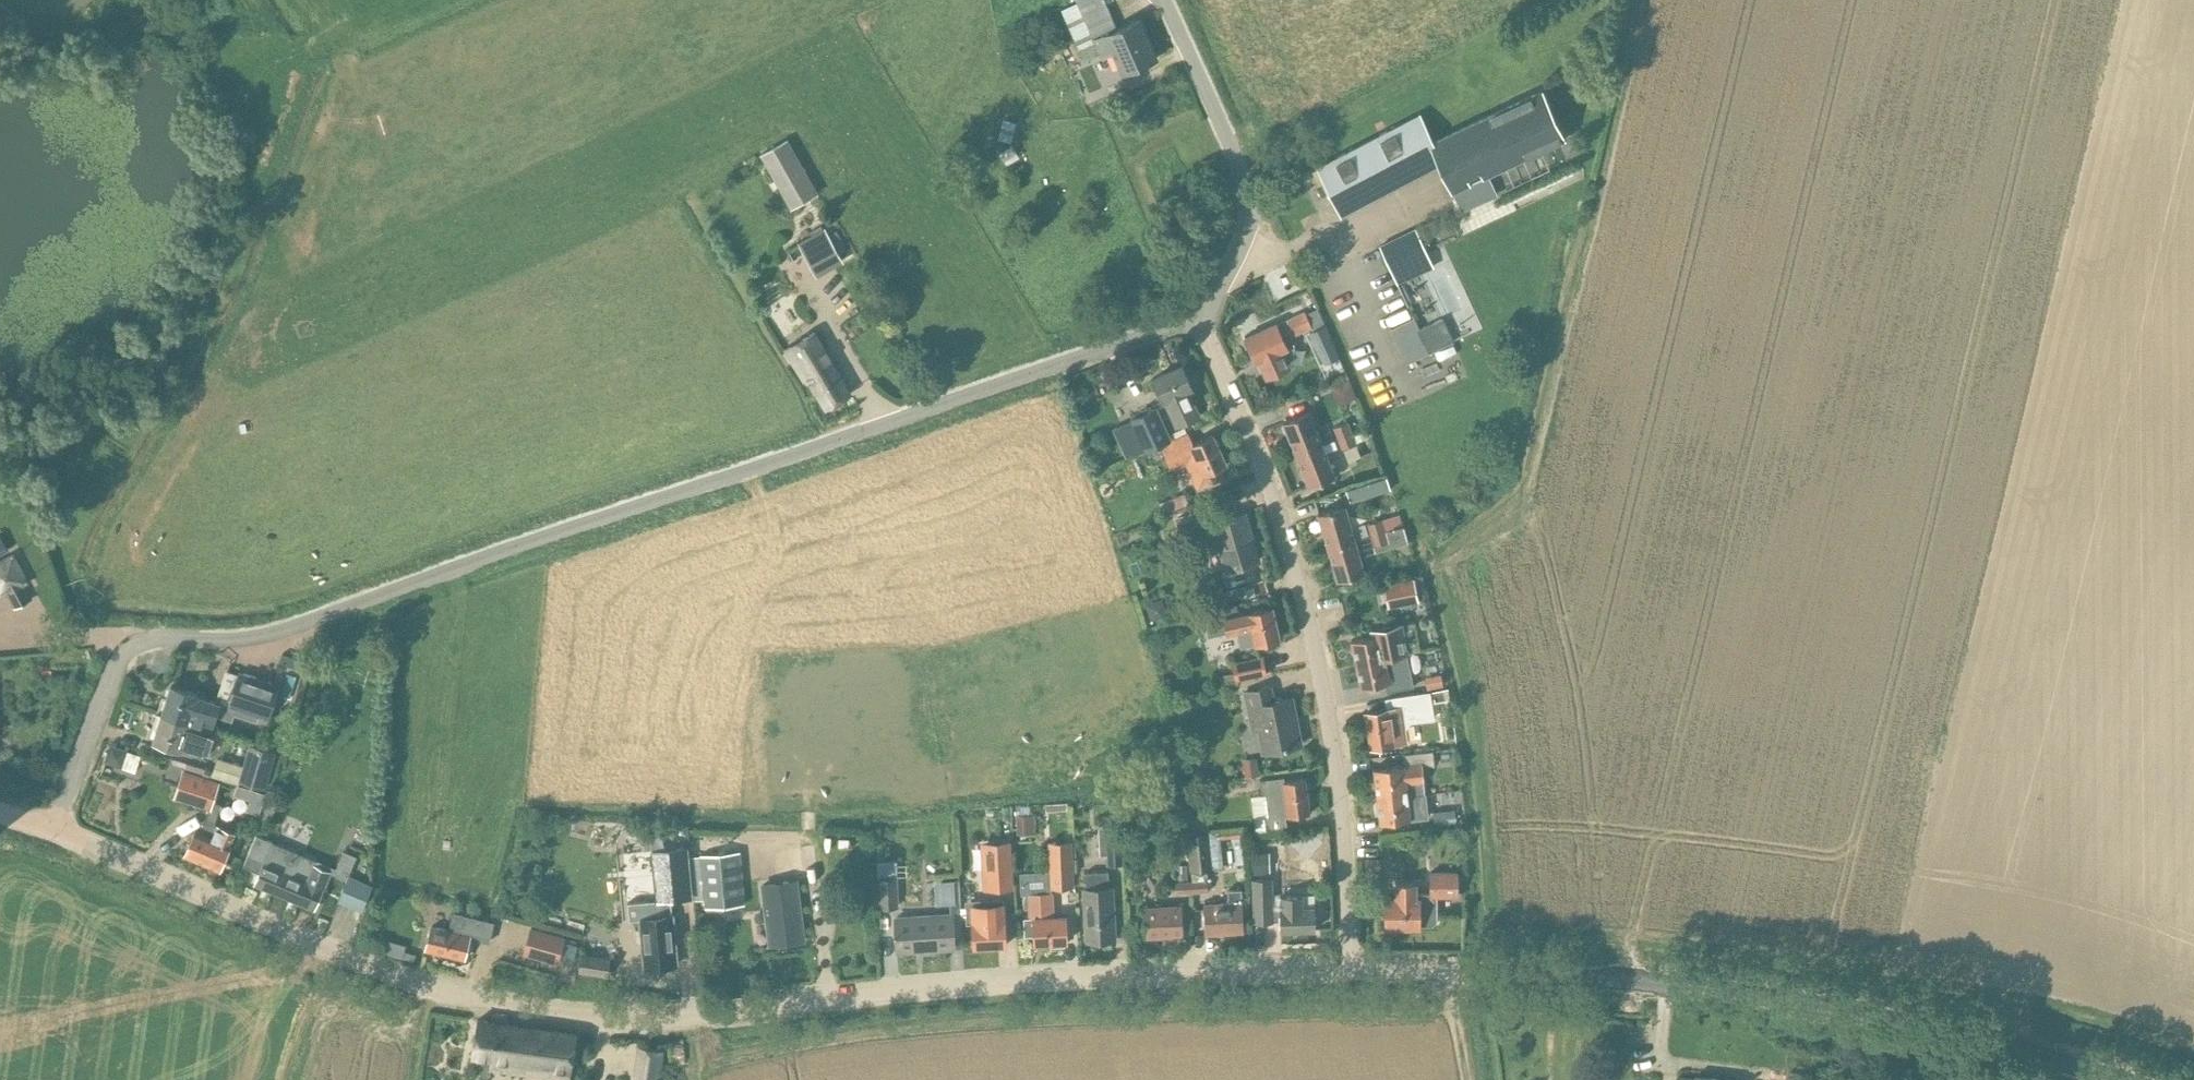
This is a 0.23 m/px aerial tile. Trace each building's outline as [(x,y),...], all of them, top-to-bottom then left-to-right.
[(1078,3),(1062,10),(1084,61),(1112,48),(1123,73),(1157,58),(1141,19),(1117,30),(1104,0),(1077,0),(1078,3)] [(1339,158),(1319,167),(1340,210),(1440,163),(1453,191),(1463,212),(1498,195),(1488,174),(1564,138),(1552,114),(1541,89),(1445,134),(1432,140),(1421,119),(1339,158)] [(1004,120),(999,140),(1012,143),(1017,124),(1004,120)] [(762,153),(793,209),(818,194),(787,140),(762,153)] [(1012,144),(999,151),(1006,164),(1019,156),(1012,144)] [(820,230),(821,231),(799,243),(816,275),(842,261),(825,227),(820,230)] [(1416,228),(1379,245),(1398,284),(1434,267),(1416,228)] [(1283,339),(1311,327),(1304,312),(1277,325),(1276,323),(1245,337),(1257,362),(1259,362),(1266,378),(1290,367),(1283,351),(1287,349),(1283,339)] [(1414,318),(1390,329),(1407,364),(1455,341),(1443,318),(1420,329),(1414,318)] [(1324,325),(1309,332),(1320,354),(1335,347),(1324,325)] [(850,394),(839,375),(814,333),(786,350),(805,381),(809,379),(827,408),(850,394)] [(1173,423),(1186,417),(1197,413),(1187,391),(1192,388),(1182,366),(1153,379),(1173,423)] [(1348,377),(1331,383),(1338,403),(1355,396),(1348,377)] [(1132,418),(1112,427),(1125,459),(1147,449),(1148,451),(1161,444),(1170,465),(1173,470),(1187,464),(1196,485),(1222,473),(1217,463),(1225,459),(1213,434),(1194,444),(1188,432),(1172,439),(1156,408),(1132,420),(1132,418)] [(1309,412),(1304,414),(1283,422),(1296,454),(1322,444),(1309,412)] [(1333,428),(1337,438),(1353,432),(1349,421),(1333,428)] [(1357,443),(1353,432),(1337,438),(1342,449),(1357,443)] [(1356,446),(1344,451),(1348,461),(1354,474),(1362,471),(1357,458),(1360,456),(1368,453),(1364,443),(1356,446)] [(1322,444),(1296,454),(1309,487),(1335,477),(1322,444)] [(1386,477),(1346,490),(1350,503),(1391,490),(1387,477),(1386,477)] [(1160,501),(1163,510),(1189,499),(1185,491),(1160,501)] [(1224,505),(1203,511),(1178,519),(1184,540),(1215,530),(1220,547),(1252,536),(1245,513),(1228,518),(1224,505)] [(1345,506),(1339,508),(1318,514),(1328,547),(1355,540),(1345,506)] [(1370,534),(1386,529),(1382,518),(1367,523),(1370,534)] [(1389,540),(1386,529),(1370,534),(1373,544),(1389,540)] [(1260,560),(1252,536),(1220,547),(1228,570),(1260,560)] [(1355,540),(1328,547),(1337,581),(1364,573),(1355,540)] [(0,560),(0,598),(7,594),(15,609),(34,599),(26,585),(30,583),(15,552),(0,560)] [(1390,582),(1384,583),(1389,607),(1419,600),(1417,595),(1413,578),(1413,577),(1390,582)] [(1163,598),(1145,603),(1150,620),(1168,615),(1163,598)] [(1272,607),(1250,613),(1223,619),(1226,634),(1238,631),(1240,647),(1257,644),(1280,639),(1272,607)] [(1371,636),(1351,640),(1356,664),(1385,658),(1407,653),(1420,651),(1417,636),(1414,621),(1401,624),(1379,628),(1380,634),(1373,636),(1371,636)] [(1232,662),(1233,673),(1219,675),(1220,682),(1267,674),(1264,657),(1232,662)] [(1385,658),(1356,664),(1361,687),(1382,683),(1385,682),(1387,692),(1398,689),(1410,687),(1414,686),(1411,671),(1389,675),(1387,665),(1385,658)] [(240,674),(230,705),(236,707),(260,715),(268,717),(272,706),(279,685),(268,682),(247,675),(240,673),(240,674)] [(1441,673),(1424,677),(1427,689),(1444,686),(1441,673)] [(163,696),(158,711),(190,722),(211,729),(213,723),(215,715),(232,721),(234,714),(258,722),(260,715),(236,707),(230,705),(216,700),(216,701),(199,696),(199,695),(171,686),(167,698),(163,696)] [(1271,687),(1250,691),(1243,693),(1251,730),(1256,729),(1261,752),(1301,744),(1292,698),(1274,702),(1271,687)] [(1371,747),(1393,744),(1408,741),(1406,729),(1411,722),(1434,719),(1432,703),(1450,700),(1448,689),(1430,692),(1387,698),(1388,709),(1366,712),(1371,747)] [(158,711),(153,727),(158,728),(154,740),(175,747),(182,749),(207,757),(215,730),(211,729),(190,722),(158,711)] [(311,731),(296,727),(292,742),(307,746),(311,731)] [(243,767),(239,781),(240,781),(265,789),(276,753),(251,745),(243,767)] [(140,756),(127,752),(111,747),(106,762),(123,767),(124,761),(136,765),(140,756)] [(1396,766),(1374,768),(1378,799),(1408,795),(1425,793),(1424,788),(1424,783),(1422,767),(1434,765),(1432,750),(1403,754),(1404,765),(1396,766)] [(1244,777),(1260,775),(1258,757),(1241,760),(1244,777)] [(200,831),(196,830),(185,855),(219,870),(230,845),(230,844),(235,832),(215,823),(221,804),(213,801),(219,782),(184,771),(176,796),(209,808),(207,815),(205,819),(200,831)] [(1266,794),(1266,796),(1268,815),(1264,816),(1265,829),(1286,827),(1284,816),(1310,813),(1306,778),(1284,780),(1284,777),(1260,780),(1262,795),(1266,794)] [(266,794),(239,785),(237,784),(236,785),(233,795),(250,801),(247,811),(260,815),(266,794)] [(1408,795),(1378,799),(1380,822),(1402,820),(1426,817),(1429,817),(1426,793),(1425,793),(1408,795)] [(1068,802),(1046,803),(1046,806),(1046,812),(1068,811),(1068,804),(1068,802)] [(1454,809),(1435,811),(1435,812),(1436,825),(1456,822),(1454,810),(1454,809)] [(1034,815),(1015,817),(1017,834),(1035,832),(1034,815)] [(1192,881),(1191,880),(1192,890),(1208,889),(1207,870),(1224,868),(1220,831),(1208,831),(1207,821),(1187,823),(1188,834),(1187,833),(1189,870),(1191,871),(1192,881)] [(243,866),(260,873),(255,884),(314,909),(330,872),(347,878),(356,854),(343,849),(335,867),(317,859),(316,861),(256,835),(247,858),(243,866)] [(1123,839),(1107,839),(1109,861),(1124,860),(1123,839)] [(1012,840),(980,842),(980,848),(982,883),(983,890),(1014,888),(1012,840)] [(1055,842),(1048,842),(1049,870),(1050,886),(1052,886),(1057,886),(1072,885),(1070,851),(1069,851),(1069,841),(1055,842)] [(656,900),(629,903),(630,920),(640,919),(642,945),(644,967),(678,964),(676,942),(673,915),(670,915),(669,907),(672,907),(671,900),(693,898),(688,846),(651,850),(656,900)] [(741,851),(701,855),(706,908),(746,904),(741,851)] [(1269,852),(1251,852),(1251,875),(1271,874),(1270,852),(1269,852)] [(1382,858),(1364,858),(1365,887),(1382,887),(1382,858)] [(1192,890),(1191,880),(1189,880),(1188,865),(1174,866),(1176,891),(1192,890)] [(879,879),(878,879),(880,907),(897,906),(895,866),(878,867),(879,879)] [(1083,888),(1085,919),(1086,940),(1115,939),(1113,886),(1110,886),(1110,869),(1086,871),(1087,887),(1083,888)] [(1049,870),(1020,872),(1021,895),(1027,894),(1028,918),(1025,918),(1026,935),(1034,935),(1035,943),(1051,942),(1051,946),(1065,946),(1064,942),(1067,941),(1066,920),(1066,915),(1054,915),(1053,892),(1052,892),(1052,886),(1050,886),(1049,870)] [(1419,927),(1419,926),(1433,926),(1436,921),(1437,896),(1458,896),(1459,872),(1429,872),(1430,894),(1415,894),(1415,884),(1395,885),(1395,899),(1386,899),(1386,927),(1419,927)] [(1270,874),(1254,875),(1254,879),(1254,901),(1255,922),(1273,922),(1273,919),(1280,918),(1281,930),(1315,929),(1315,907),(1302,907),(1302,895),(1282,895),(1282,908),(1272,908),(1272,878),(1270,878),(1270,874)] [(353,875),(342,900),(366,910),(377,886),(353,875)] [(804,940),(802,919),(797,880),(762,885),(770,945),(804,940)] [(955,880),(940,880),(940,894),(955,894),(955,880)] [(1244,932),(1243,910),(1242,888),(1227,889),(1228,901),(1204,902),(1205,934),(1244,932)] [(994,899),(966,900),(966,906),(967,921),(973,921),(973,925),(974,946),(1006,945),(1005,923),(1005,919),(1004,919),(1003,902),(1002,898),(994,899)] [(1143,906),(1143,915),(1145,937),(1183,935),(1182,904),(1143,906)] [(431,927),(431,928),(426,949),(464,959),(469,938),(487,942),(492,922),(453,912),(450,926),(448,931),(431,927)] [(954,948),(953,926),(952,915),(895,918),(897,951),(954,948)] [(565,937),(532,928),(524,954),(557,964),(559,958),(570,961),(575,944),(564,940),(565,937)] [(404,951),(402,958),(414,962),(416,954),(404,951)] [(582,954),(579,970),(608,975),(611,958),(582,954)] [(475,1041),(472,1056),(483,1058),(481,1075),(491,1076),(492,1069),(569,1079),(576,1034),(478,1019),(475,1041)] [(636,1068),(635,1073),(638,1073),(637,1079),(655,1079),(656,1074),(659,1074),(663,1050),(639,1047),(636,1068)]
